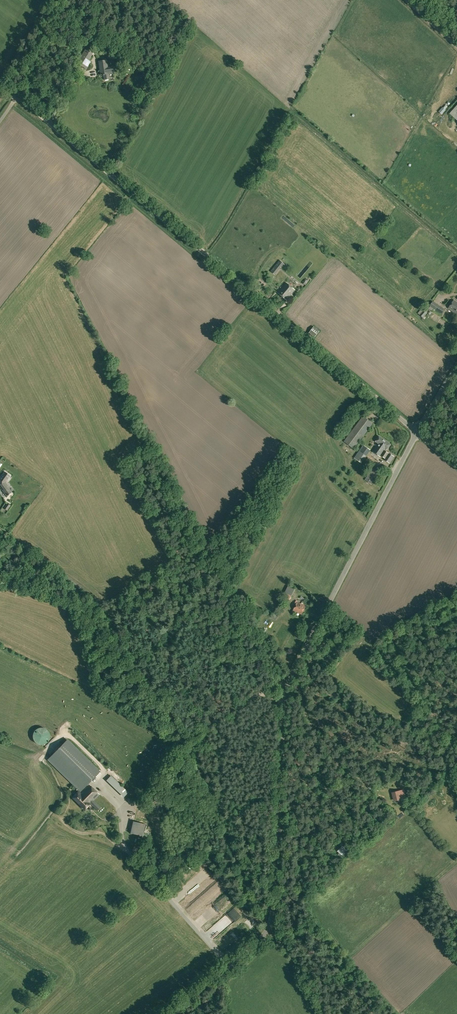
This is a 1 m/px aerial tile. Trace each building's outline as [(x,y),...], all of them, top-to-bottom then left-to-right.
[(77,63),(86,69),(92,61),(89,59),(94,52),(87,47),(77,63)] [(104,75),(104,80),(109,79),(108,74),(114,74),(113,66),(107,67),(106,60),(99,61),(101,75),(104,75)] [(271,271),(275,274),(284,263),(280,260),(271,271)] [(278,293),(286,300),(295,290),(286,283),(278,293)] [(456,314),(456,302),(454,300),(449,308),(456,314)] [(430,306),(442,314),(445,309),(437,304),(433,301),(430,306)] [(437,320),(429,313),(424,318),(432,326),(437,320)] [(309,333),(314,337),(320,331),(314,326),(309,333)] [(344,441),(354,449),(355,447),(359,442),(373,423),(363,416),(344,441)] [(384,459),(390,463),(394,456),(389,452),(389,453),(385,450),(386,449),(387,450),(391,444),(379,436),(375,441),(378,443),(373,451),(380,457),(381,456),(385,458),(384,459)] [(354,458),(361,463),(370,450),(369,449),(363,445),(354,458)] [(365,480),(372,484),(380,472),(373,467),(365,480)] [(0,478),(0,480),(0,481),(0,484),(0,485),(0,487),(6,496),(8,495),(8,496),(9,495),(12,492),(11,492),(5,483),(10,476),(5,471),(4,472),(5,472),(0,478)] [(283,597),(290,600),(292,596),(295,589),(288,586),(285,592),(283,597)] [(293,610),(302,614),(306,606),(297,602),(293,610)] [(33,735),(33,736),(33,737),(33,738),(33,739),(33,740),(34,740),(34,741),(35,742),(36,743),(37,744),(38,744),(39,744),(40,745),(41,745),(42,745),(43,745),(43,744),(44,744),(45,744),(46,743),(47,743),(47,742),(48,742),(48,741),(49,740),(49,739),(50,738),(50,737),(50,736),(50,735),(50,734),(49,733),(49,732),(48,731),(48,730),(47,730),(47,729),(46,729),(45,728),(44,728),(43,728),(42,727),(41,727),(40,727),(39,728),(38,728),(37,729),(36,729),(35,730),(34,731),(34,732),(33,732),(33,733),(33,734),(33,735)] [(72,796),(80,804),(94,789),(88,783),(95,777),(100,771),(68,739),(62,745),(48,759),(81,792),(80,793),(78,790),(72,796)] [(128,792),(121,785),(111,775),(107,780),(124,797),(128,792)] [(391,792),(394,802),(401,800),(399,790),(391,792)] [(100,811),(107,818),(116,810),(109,803),(100,811)] [(129,832),(143,836),(146,824),(132,821),(129,832)] [(342,854),(344,856),(348,851),(346,849),(342,846),(338,851),(342,854)]
